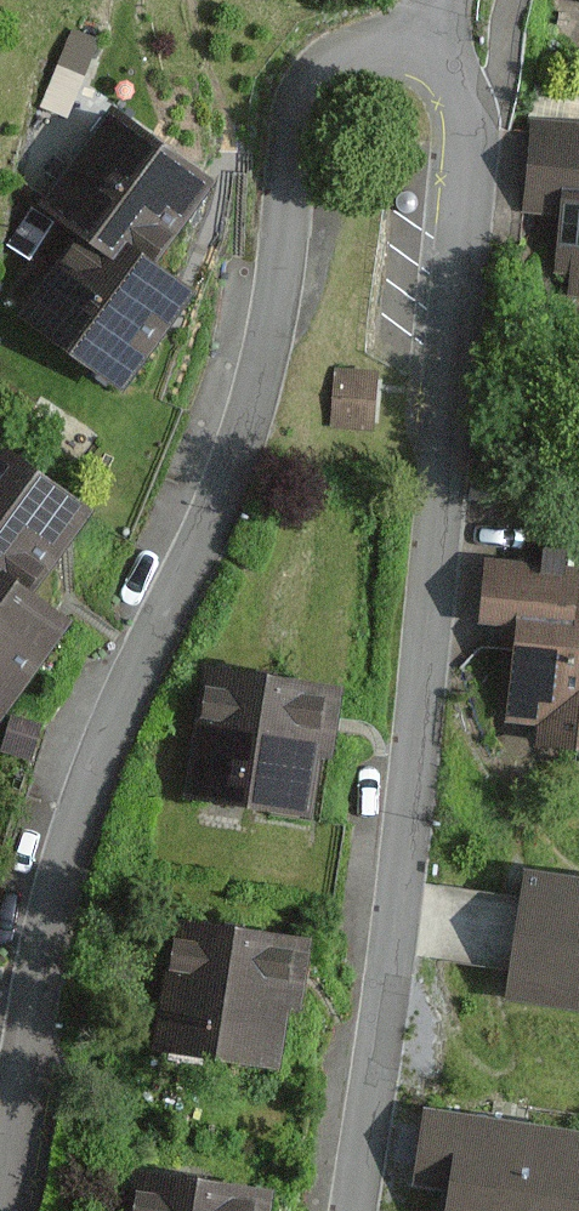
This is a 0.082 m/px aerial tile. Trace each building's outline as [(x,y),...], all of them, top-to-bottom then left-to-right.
[(43,107),(68,116),(97,38),(72,29),(43,107)] [(207,183),(107,115),(44,205),(82,229),(145,272),(207,183)] [(532,122),(525,211),(559,213),(554,273),(567,274),(565,297),(578,298),(578,126),(532,122)] [(22,317),(122,386),(183,298),(145,272),(82,229),(22,317)] [(335,368),(329,427),(371,431),(376,371),(335,368)] [(29,601),(90,509),(0,449),(0,582),(29,601)] [(578,582),(578,569),(578,564),(568,563),(570,545),(545,543),(543,562),(484,556),(477,625),(514,628),(505,724),(534,727),(531,749),(578,753),(578,582)] [(29,601),(0,582),(0,718),(2,720),(65,624),(29,601)] [(311,817),(333,691),(212,670),(189,795),(311,817)] [(0,751),(0,753),(32,763),(43,726),(10,717),(0,751)] [(530,870),(509,996),(578,1008),(578,878),(530,870)] [(297,1016),(310,939),(176,918),(154,1051),(276,1071),(286,1014),(297,1016)] [(431,1110),(416,1197),(439,1201),(438,1210),(578,1210),(578,1134),(431,1110)] [(137,1166),(130,1210),(272,1210),(276,1188),(137,1166)]
